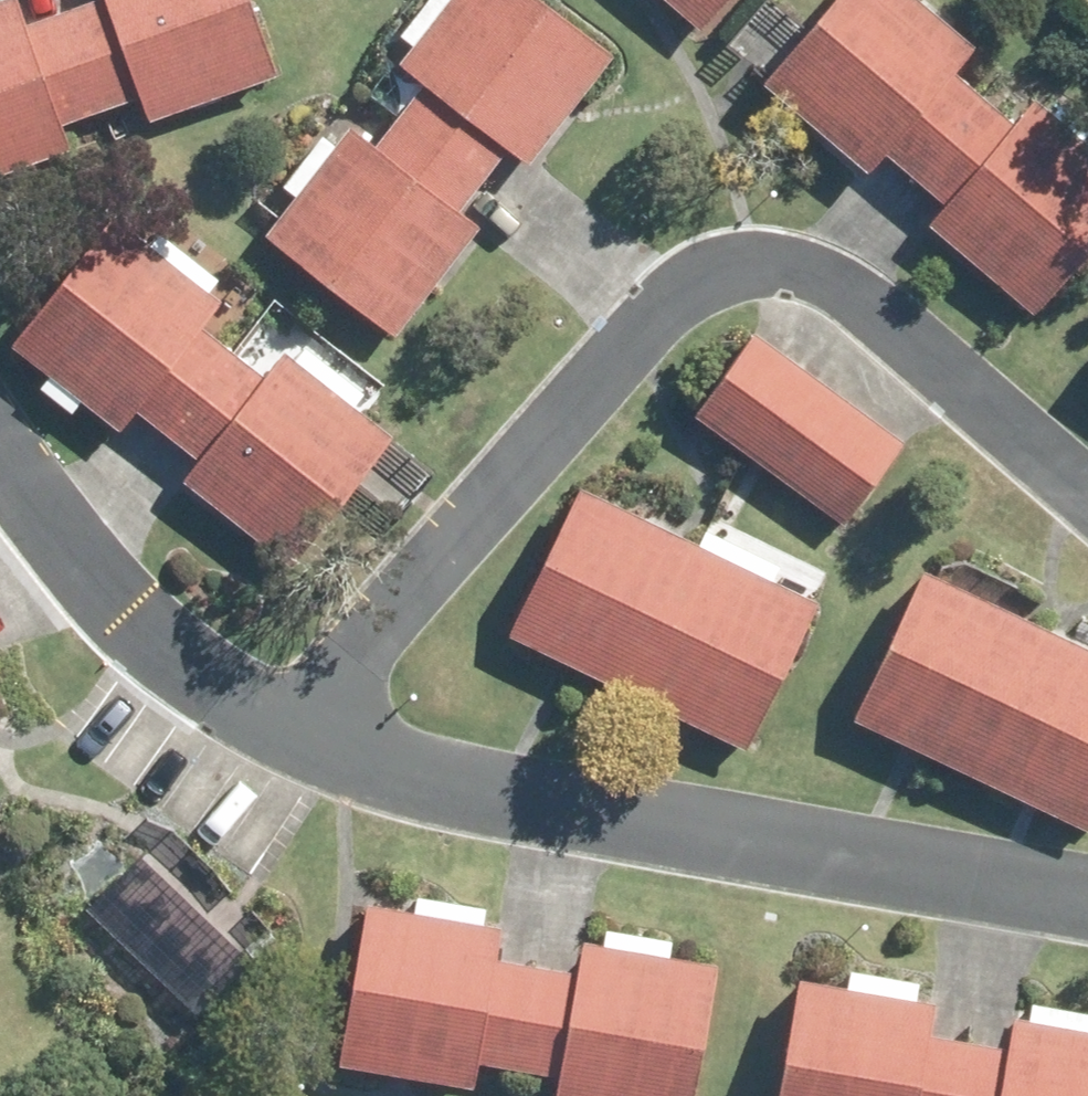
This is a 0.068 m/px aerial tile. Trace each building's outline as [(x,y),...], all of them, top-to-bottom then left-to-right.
[(102,99),(66,5),(21,22),(13,0),(0,0),(0,168),(68,142),(58,116),(102,99)] [(102,99),(136,86),(149,116),(275,67),(249,0),(78,0),(66,5),(102,99)] [(424,78),(399,109),(481,171),(504,142),(559,183),(606,119),(573,95),(609,49),(544,0),(439,0),(395,56),(424,78)] [(697,22),(716,0),(670,0),(697,22)] [(917,175),(985,96),(998,108),(1016,85),(968,44),(971,40),(923,0),(823,0),(760,74),(865,164),(882,145),(917,175)] [(1031,95),(1011,118),(998,108),(985,96),(917,175),(946,199),(928,219),(941,230),(928,244),(979,286),(992,273),(1031,306),(1087,240),(1087,144),(1031,95)] [(317,130),(279,180),(294,192),(264,231),(394,329),(476,223),(454,206),(481,171),(399,109),(375,141),(348,121),(333,142),(317,130)] [(197,323),(217,297),(110,212),(9,337),(116,423),(132,403),(163,430),(229,348),(197,323)] [(750,327),(690,410),(840,517),(900,435),(750,327)] [(163,430),(196,455),(179,476),(283,560),(387,432),(282,347),(260,373),(229,348),(163,430)] [(577,483),(506,629),(617,683),(688,539),(577,483)] [(617,683),(744,744),(815,600),(688,539),(617,683)] [(917,567),(847,713),(963,768),(1032,622),(917,567)] [(1086,827),(1087,824),(1087,649),(1032,622),(963,768),(1086,827)] [(366,896),(335,1057),(470,1083),(475,1055),(516,1064),(534,961),(491,952),(497,921),(477,918),(480,903),(421,892),(418,907),(366,896)] [(516,1064),(559,1071),(553,1095),(691,1095),(716,960),(664,949),(665,941),(606,930),(603,941),(580,936),(574,968),(534,961),(516,1064)] [(776,1095),(960,1095),(969,1039),(923,1032),(930,996),(913,992),(916,976),(851,965),(848,980),(798,972),(776,1095)] [(1011,1014),(1005,1045),(969,1039),(960,1095),(1087,1095),(1087,1027),(1011,1014)]
